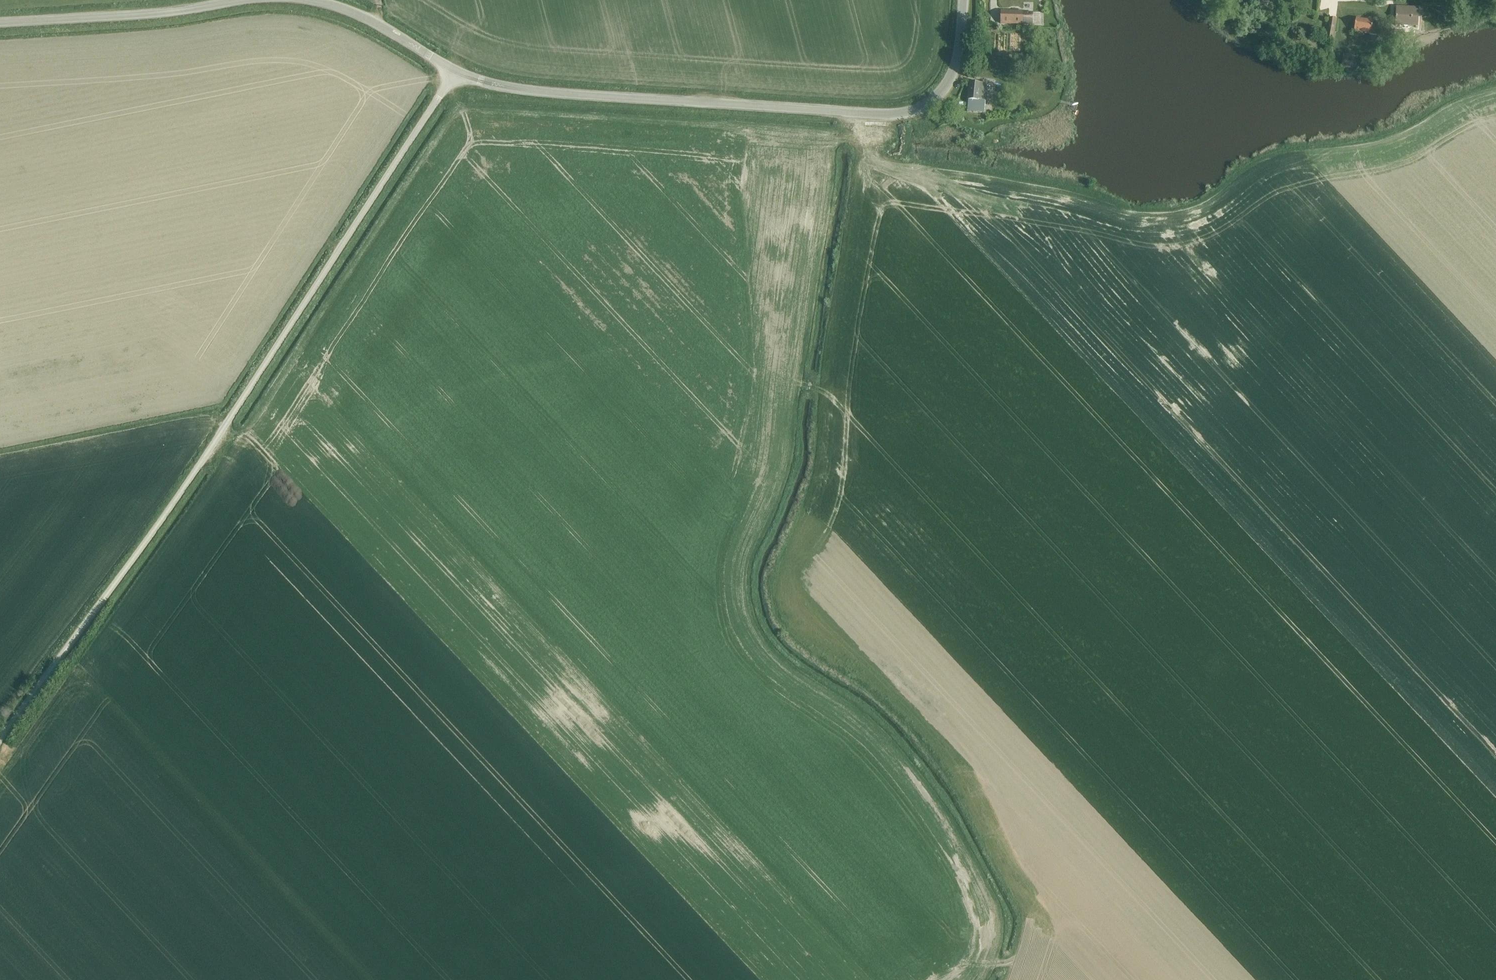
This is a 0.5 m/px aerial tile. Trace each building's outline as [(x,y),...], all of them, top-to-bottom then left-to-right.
[(1417,27),(1418,8),(1396,7),(1395,26),(1417,27)] [(1022,11),(1000,11),(1000,24),(1022,24),(1032,24),(1032,11),(1022,11)] [(1333,38),(1336,19),(1328,18),(1325,37),(1333,38)] [(1375,35),(1378,22),(1355,19),(1353,32),(1375,35)] [(1343,53),(1342,67),(1353,68),(1354,54),(1343,53)] [(970,82),(967,112),(984,113),(987,84),(978,83),(970,82)]
